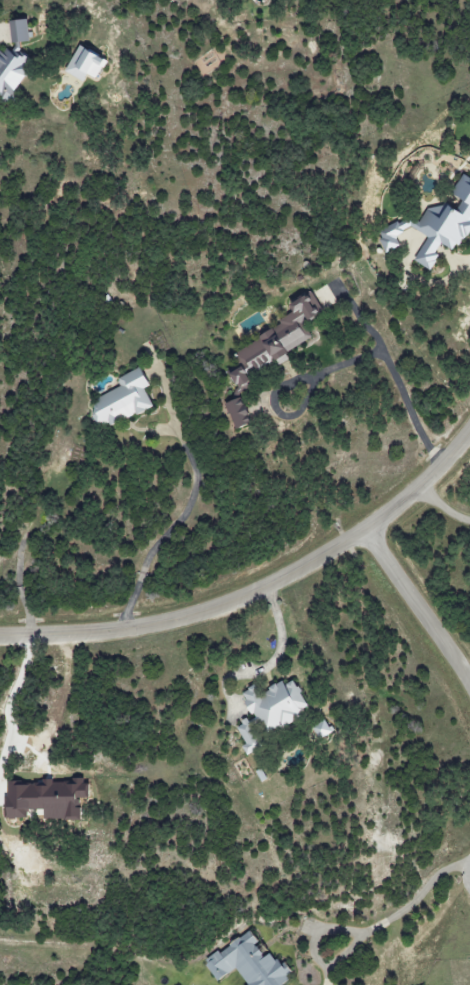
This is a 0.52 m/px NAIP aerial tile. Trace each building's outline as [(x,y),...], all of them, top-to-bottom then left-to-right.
[(27,18),(9,20),(11,42),(29,41),(27,18)] [(35,64),(21,53),(18,57),(3,45),(0,48),(0,94),(5,89),(10,93),(35,64)] [(84,81),(87,74),(98,78),(107,59),(78,45),(65,72),(84,81)] [(463,173),(451,193),(461,199),(456,209),(438,198),(420,228),(395,214),(378,244),(392,252),(408,225),(428,236),(414,260),(430,270),(439,254),(436,252),(441,243),(456,252),(469,228),(469,178),(463,173)] [(292,312),(279,320),(280,325),(235,351),(239,365),(228,372),(237,388),(250,384),(249,379),(246,374),(249,372),(273,359),(277,365),(289,358),(287,351),(311,338),(310,335),(304,323),(320,314),(316,298),(313,294),(301,297),(290,303),(292,312)] [(120,386),(91,401),(105,429),(153,405),(144,388),(150,385),(140,367),(117,379),(120,386)] [(251,423),(241,397),(225,403),(235,429),(251,423)] [(308,707),(293,680),(285,685),(283,682),(279,682),(265,690),(259,691),(255,684),(243,691),(244,702),(254,718),(240,720),(242,738),(244,750),(246,755),(259,748),(257,730),(272,728),(274,727),(294,724),(293,715),(308,707)] [(81,819),(81,799),(87,799),(87,781),(6,782),(6,819),(81,819)] [(283,981),(293,975),(284,959),(276,964),(270,953),(264,957),(250,932),(203,959),(216,981),(237,969),(246,984),(285,984),(283,981)]
